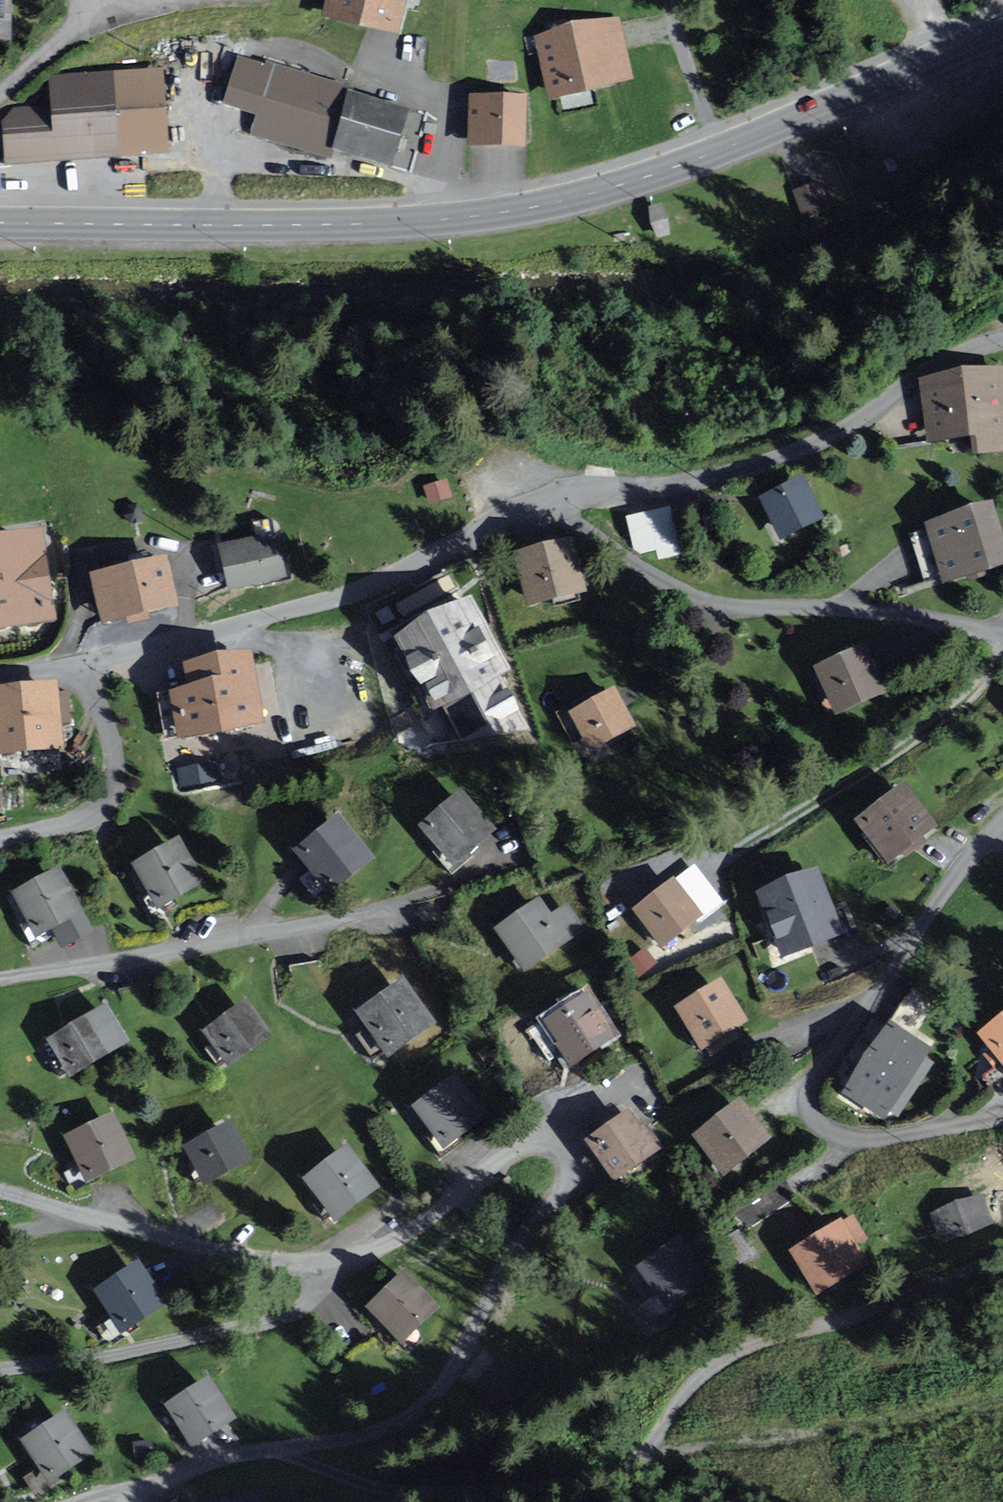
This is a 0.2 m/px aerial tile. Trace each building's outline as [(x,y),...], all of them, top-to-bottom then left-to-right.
[(10,49),(10,0),(0,0),(0,49),(10,49)] [(325,22),(395,40),(405,0),(331,0),(325,22)] [(619,24),(539,41),(552,98),(631,81),(619,24)] [(251,134),(332,159),(333,153),(350,98),(353,90),(268,64),(265,71),(238,63),(225,105),(257,114),(251,134)] [(160,73),(113,76),(119,157),(165,154),(160,73)] [(7,165),(119,157),(113,76),(51,80),(53,110),(4,114),(7,165)] [(408,115),(350,98),(333,153),(391,170),(408,115)] [(471,149),(522,152),(525,105),(474,102),(471,149)] [(929,444),(970,439),(973,459),(1002,455),(1002,375),(921,386),(929,444)] [(430,507),(452,500),(447,481),(424,488),(430,507)] [(764,502),(784,541),(822,522),(803,483),(764,502)] [(128,506),(127,515),(132,521),(140,519),(143,511),(137,504),(128,506)] [(627,517),(634,551),(640,555),(657,550),(659,560),(682,554),(669,506),(627,517)] [(1002,564),(1002,555),(992,515),(932,532),(945,580),(1002,564)] [(53,616),(39,531),(0,538),(0,625),(53,616)] [(517,550),(530,605),(585,592),(572,537),(517,550)] [(217,550),(228,594),(287,580),(277,541),(259,545),(257,540),(217,550)] [(91,573),(102,622),(178,604),(166,555),(91,573)] [(445,704),(462,741),(529,730),(498,674),(507,669),(469,597),(394,637),(432,711),(445,704)] [(835,709),(884,688),(866,645),(817,665),(835,709)] [(172,688),(181,735),(213,729),(263,719),(258,697),(249,647),(182,660),(187,685),(172,688)] [(60,745),(54,685),(0,690),(0,751),(60,745)] [(592,748),(633,727),(614,689),(572,711),(592,748)] [(216,763),(179,769),(182,785),(219,779),(216,763)] [(885,863),(937,824),(905,780),(852,818),(885,863)] [(454,866),(497,828),(462,788),(418,826),(454,866)] [(326,891),(374,855),(341,812),(293,848),(326,891)] [(179,836),(131,863),(157,908),(204,881),(179,836)] [(59,865),(10,891),(35,936),(84,910),(59,865)] [(818,866),(756,890),(781,956),(844,932),(818,866)] [(662,947),(704,915),(675,876),(632,908),(662,947)] [(494,928),(523,971),(586,928),(567,901),(551,912),(540,896),(494,928)] [(702,1049),(747,1022),(721,978),(676,1005),(702,1049)] [(362,1009),(392,1049),(431,1020),(401,980),(362,1009)] [(542,1022),(571,1065),(617,1035),(588,991),(542,1022)] [(206,1030),(230,1062),(270,1033),(246,1000),(206,1030)] [(53,1039),(74,1072),(125,1039),(104,1006),(53,1039)] [(1002,1062),(1002,1012),(978,1032),(1002,1062)] [(844,1091),(882,1118),(928,1051),(890,1025),(844,1091)] [(445,1148),(489,1113),(456,1071),(411,1106),(445,1148)] [(693,1136),(726,1177),(773,1139),(740,1099),(693,1136)] [(583,1143),(615,1184),(663,1148),(646,1125),(641,1129),(627,1110),(583,1143)] [(85,1181),(136,1158),(115,1111),(64,1135),(85,1181)] [(204,1183),(252,1157),(231,1118),(183,1144),(204,1183)] [(336,1221),(382,1185),(348,1142),(302,1178),(336,1221)] [(941,1242),(993,1223),(982,1194),(930,1213),(941,1242)] [(794,1248),(818,1289),(874,1256),(852,1218),(843,1224),(841,1221),(794,1248)] [(636,1266),(668,1311),(715,1277),(682,1232),(636,1266)] [(138,1262),(96,1290),(122,1329),(164,1302),(138,1262)] [(365,1306),(400,1343),(439,1305),(404,1269),(365,1306)] [(210,1375),(163,1404),(189,1445),(235,1417),(210,1375)] [(66,1409),(20,1440),(50,1484),(96,1453),(66,1409)] [(220,1501),(270,1501),(266,1489),(220,1501)]
